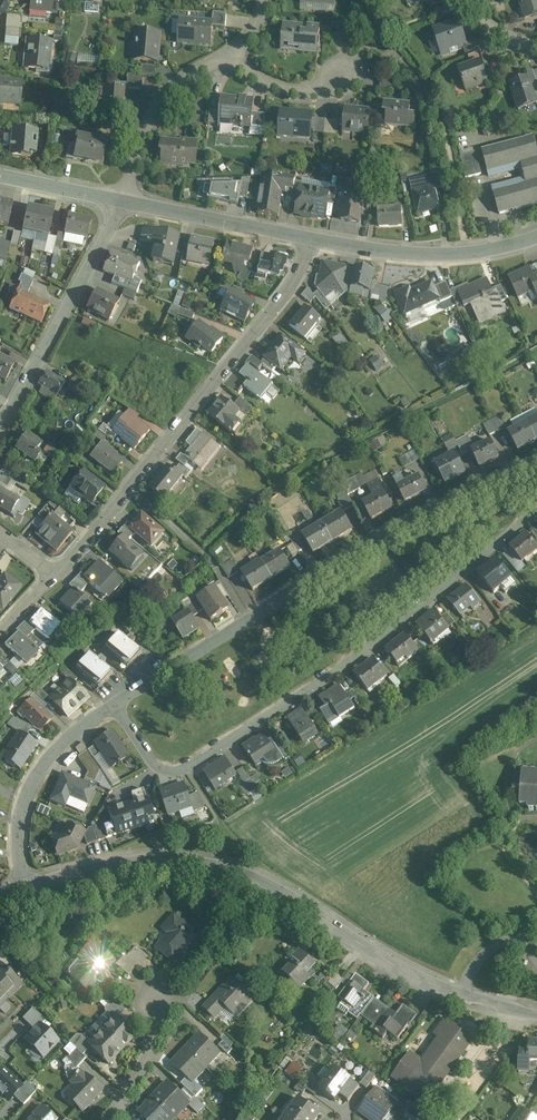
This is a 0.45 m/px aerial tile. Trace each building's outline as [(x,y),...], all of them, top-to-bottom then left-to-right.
[(30,5),(47,7),(47,9),(58,10),(59,0),(30,0),(30,5)] [(86,1),(85,9),(98,11),(99,2),(99,0),(80,0),(86,1)] [(525,16),(536,12),(536,0),(519,0),(525,16)] [(227,13),(213,12),(212,20),(213,20),(212,25),(225,26),(227,13)] [(21,14),(7,13),(6,26),(20,27),(21,14)] [(212,20),(179,17),(177,40),(211,43),(212,25),(213,20),(212,20)] [(459,19),(433,28),(440,49),(462,42),(466,41),(466,40),(459,19)] [(353,21),(340,20),(339,34),(352,35),(353,21)] [(301,23),(301,24),(283,22),(282,32),(284,32),(283,40),(291,40),(290,46),(299,47),(299,50),(306,50),(306,48),(311,48),(312,39),(317,39),(317,35),(319,36),(319,27),(308,26),(308,24),(301,23)] [(20,27),(6,26),(5,35),(20,36),(20,27)] [(160,32),(139,30),(138,40),(137,40),(136,43),(135,43),(134,58),(155,60),(156,47),(159,47),(160,32)] [(52,39),(27,36),(25,62),(37,63),(36,70),(48,71),(49,64),(52,39)] [(479,50),(474,38),(466,40),(466,41),(462,42),(466,55),(468,54),(479,50)] [(479,50),(468,54),(470,63),(480,59),(480,60),(483,59),(480,50),(479,50)] [(98,60),(99,52),(77,51),(77,59),(98,60)] [(470,63),(458,67),(466,89),(488,81),(480,60),(480,59),(470,63)] [(156,65),(142,64),(141,74),(143,74),(155,75),(156,65)] [(141,74),(128,73),(127,86),(141,88),(143,74),(141,74)] [(395,76),(381,75),(379,88),(394,90),(395,76)] [(509,84),(519,110),(536,103),(536,101),(529,77),(509,84)] [(0,79),(0,101),(3,101),(3,99),(20,100),(22,81),(0,79)] [(127,88),(96,85),(94,87),(93,96),(95,98),(103,99),(102,109),(125,111),(127,88)] [(253,99),(222,96),(219,123),(233,124),(233,122),(241,122),(241,125),(250,125),(252,111),(253,99)] [(410,104),(384,102),(383,113),(387,114),(386,125),(413,127),(414,116),(409,115),(410,104)] [(370,110),(345,108),(343,131),(368,133),(370,110)] [(265,112),(252,111),(250,125),(263,127),(265,112)] [(312,113),(281,111),(279,134),(310,136),(311,124),(311,116),(312,113)] [(325,117),(311,116),(311,124),(313,124),(313,132),(323,132),(325,117)] [(338,118),(325,117),(323,132),(337,134),(338,118)] [(38,131),(23,130),(22,135),(12,134),(11,145),(10,145),(10,147),(10,155),(28,156),(28,151),(36,152),(38,131)] [(108,142),(78,136),(76,145),(73,157),(74,157),(104,163),(108,142)] [(482,151),(499,216),(536,206),(536,154),(533,138),(482,151)] [(182,142),(162,140),(161,152),(163,152),(162,163),(181,165),(181,162),(195,164),(197,142),(182,140),(182,142)] [(76,145),(69,144),(66,158),(73,159),(74,157),(73,157),(76,145)] [(470,180),(484,176),(478,153),(464,157),(470,180)] [(441,174),(432,175),(433,178),(434,178),(436,189),(435,189),(436,193),(444,191),(441,174)] [(274,179),(264,178),(260,200),(256,199),(255,210),(258,210),(258,215),(268,216),(274,179)] [(433,178),(411,183),(413,193),(417,213),(430,210),(430,213),(440,210),(436,193),(435,189),(436,189),(434,178),(433,178)] [(283,181),(274,179),(268,216),(279,218),(283,191),(293,193),(295,183),(283,181)] [(242,185),(211,185),(210,188),(206,187),(203,196),(208,197),(207,200),(238,206),(240,198),(247,200),(251,180),(243,180),(242,185)] [(302,185),(295,183),(293,193),(292,198),(299,200),(301,189),(302,185)] [(375,190),(363,188),(361,201),(373,203),(375,190)] [(301,189),(299,200),(296,215),(310,218),(315,192),(301,189)] [(337,191),(330,190),(329,194),(327,205),(334,207),(337,191)] [(329,194),(315,192),(310,218),(324,220),(327,205),(329,194)] [(0,202),(0,225),(8,226),(12,204),(0,202)] [(363,206),(344,203),(341,223),(360,226),(363,206)] [(40,210),(27,207),(22,230),(35,233),(40,210)] [(399,209),(379,210),(379,211),(377,212),(377,214),(376,214),(376,224),(379,224),(379,229),(402,228),(401,217),(402,217),(402,208),(399,208),(399,209)] [(53,213),(40,210),(35,233),(33,242),(46,245),(48,236),(53,213)] [(90,221),(68,216),(66,227),(64,233),(65,234),(63,242),(82,246),(86,238),(90,221)] [(66,227),(59,226),(56,237),(56,240),(63,242),(65,234),(64,233),(66,227)] [(180,237),(144,229),(142,242),(157,245),(154,262),(173,266),(176,254),(179,240),(180,237)] [(22,233),(13,232),(10,245),(19,247),(22,233)] [(56,237),(48,236),(46,245),(44,252),(53,254),(56,240),(56,237)] [(215,244),(193,239),(192,242),(189,257),(188,261),(210,265),(215,244)] [(186,241),(179,240),(176,254),(183,255),(186,241)] [(192,242),(186,241),(183,255),(189,257),(192,242)] [(0,242),(0,261),(3,261),(6,262),(10,245),(0,242)] [(253,252),(228,246),(226,255),(225,255),(225,257),(224,261),(233,263),(236,272),(242,273),(243,274),(245,264),(249,265),(250,262),(253,252)] [(140,264),(111,252),(103,271),(115,275),(132,282),(134,279),(140,264)] [(288,261),(271,257),(268,268),(263,267),(260,273),(259,277),(267,279),(268,276),(279,279),(281,274),(283,274),(285,268),(286,267),(287,265),(288,261)] [(249,265),(245,264),(243,274),(242,273),(238,281),(244,285),(255,268),(250,262),(249,265)] [(334,267),(324,265),(321,278),(317,277),(315,288),(319,293),(326,302),(334,296),(335,293),(350,296),(353,285),(345,284),(348,270),(348,272),(334,269),(334,267)] [(34,273),(26,270),(25,270),(22,275),(31,279),(34,273)] [(355,272),(348,270),(345,284),(353,285),(355,272)] [(373,274),(356,270),(355,272),(353,285),(350,296),(350,297),(362,299),(363,299),(364,292),(369,294),(373,274)] [(512,282),(521,302),(532,297),(531,294),(536,292),(536,293),(536,281),(533,272),(512,282)] [(22,275),(18,283),(21,284),(30,288),(34,281),(31,279),(22,275)] [(132,282),(115,275),(111,283),(125,289),(137,294),(142,282),(134,279),(132,282)] [(490,283),(472,291),(471,289),(459,294),(465,308),(467,311),(474,308),(482,326),(501,317),(502,320),(509,317),(504,307),(499,295),(505,292),(504,290),(495,294),(490,283)] [(30,288),(21,284),(9,309),(40,324),(49,304),(27,294),(30,288)] [(234,289),(224,284),(221,290),(231,295),(231,294),(234,289)] [(382,289),(373,287),(372,294),(370,301),(379,303),(382,289)] [(435,288),(414,298),(412,294),(399,299),(408,320),(427,312),(428,315),(456,303),(453,297),(449,287),(437,293),(435,288)] [(137,294),(125,289),(121,296),(134,301),(137,294)] [(119,302),(96,290),(86,308),(109,321),(119,302)] [(316,300),(309,291),(302,299),(311,306),(316,300)] [(369,294),(364,292),(363,299),(370,301),(372,294),(369,294)] [(510,304),(505,292),(499,295),(504,307),(510,304)] [(326,302),(319,293),(314,297),(316,300),(326,313),(332,309),(326,302)] [(255,306),(231,294),(231,295),(221,314),(245,325),(255,306)] [(459,294),(453,297),(456,303),(459,310),(465,308),(459,294)] [(181,310),(173,307),(169,314),(178,317),(181,310)] [(195,316),(181,310),(178,317),(193,322),(195,316)] [(321,322),(306,310),(291,329),(306,341),(321,322)] [(95,323),(84,318),(81,324),(92,329),(95,323)] [(210,333),(202,326),(198,331),(195,329),(187,339),(201,350),(203,348),(212,356),(224,340),(212,331),(210,333)] [(342,335),(333,340),(341,351),(349,346),(342,335)] [(306,358),(282,339),(265,360),(266,361),(277,370),(285,376),(296,364),(299,366),(306,358)] [(0,357),(0,378),(5,381),(14,365),(0,357)] [(262,366),(254,359),(249,364),(259,372),(263,367),(262,366)] [(377,373),(384,368),(378,359),(370,364),(377,373)] [(277,370),(266,361),(262,366),(263,367),(273,375),(277,370)] [(257,375),(248,367),(240,377),(249,384),(245,389),(262,403),(267,396),(273,401),(279,394),(280,394),(281,394),(257,375)] [(336,377),(325,368),(320,374),(331,383),(336,377)] [(64,382),(46,371),(38,385),(42,387),(39,392),(53,401),(64,382)] [(83,385),(72,379),(68,385),(79,392),(83,385)] [(68,403),(60,398),(59,401),(57,399),(53,405),(62,412),(68,403)] [(222,400),(208,417),(231,435),(230,436),(232,437),(232,436),(236,439),(237,438),(234,435),(241,426),(235,422),(240,416),(240,415),(233,409),(222,400)] [(252,409),(240,400),(240,401),(241,402),(241,403),(235,410),(234,410),(233,409),(240,415),(240,416),(246,420),(252,413),(252,409)] [(513,426),(536,415),(536,412),(536,409),(510,420),(513,426)] [(140,417),(130,410),(126,416),(135,423),(140,417)] [(135,423),(126,416),(112,432),(112,433),(117,437),(135,452),(150,432),(142,426),(141,428),(135,423)] [(527,424),(536,442),(536,441),(536,418),(527,424)] [(503,430),(497,419),(490,422),(496,433),(503,430)] [(490,422),(484,426),(489,436),(496,433),(490,422)] [(536,442),(527,424),(508,434),(518,451),(536,442)] [(112,432),(103,425),(97,432),(106,439),(106,438),(112,443),(117,437),(112,433),(112,432)] [(106,439),(97,432),(93,438),(102,444),(106,439)] [(221,451),(198,432),(187,446),(193,451),(185,460),(185,461),(190,465),(202,475),(221,451)] [(41,444),(26,433),(15,449),(34,463),(40,454),(36,451),(41,444)] [(452,435),(442,441),(448,452),(458,446),(456,442),(452,435)] [(464,438),(456,442),(458,446),(463,456),(471,452),(471,451),(464,438)] [(53,444),(51,442),(47,448),(56,455),(58,453),(60,449),(53,444)] [(471,451),(471,452),(479,468),(499,459),(491,442),(471,451)] [(113,454),(101,444),(90,458),(114,477),(123,466),(111,456),(113,454)] [(56,455),(47,448),(43,453),(45,455),(44,457),(55,464),(62,455),(58,453),(56,455)] [(415,451),(405,456),(401,459),(405,468),(420,460),(415,451)] [(455,454),(433,466),(439,478),(441,477),(445,485),(465,474),(455,454)] [(185,460),(182,457),(177,464),(181,467),(186,471),(190,465),(185,461),(185,460)] [(186,471),(181,467),(175,474),(183,481),(186,483),(192,476),(186,471)] [(4,468),(0,474),(0,475),(11,482),(15,485),(19,481),(19,480),(4,468)] [(169,469),(151,491),(165,503),(183,481),(175,474),(169,469)] [(103,490),(82,474),(71,488),(92,505),(103,490)] [(0,475),(0,485),(6,489),(11,482),(0,475)] [(419,477),(404,485),(406,487),(399,491),(406,504),(427,493),(419,477)] [(354,478),(342,484),(348,496),(360,490),(354,478)] [(393,509),(378,480),(367,486),(374,499),(363,505),(371,520),(393,509)] [(24,484),(19,481),(15,485),(21,489),(24,484)] [(0,490),(0,510),(10,516),(13,519),(17,513),(22,516),(29,504),(21,499),(19,502),(0,490)] [(346,492),(338,497),(345,511),(353,506),(348,496),(346,492)] [(55,513),(47,506),(37,517),(45,523),(51,517),(55,513)] [(341,513),(322,525),(333,543),(352,531),(341,513)] [(163,535),(142,516),(131,529),(130,530),(136,535),(151,549),(163,535)] [(51,517),(45,523),(35,535),(56,553),(72,535),(51,517)] [(322,525),(303,537),(314,555),(333,543),(322,525)] [(131,529),(127,526),(122,531),(132,539),(136,535),(130,530),(131,529)] [(132,539),(122,531),(118,536),(123,541),(124,541),(127,544),(132,539)] [(511,549),(522,563),(531,556),(532,556),(536,552),(536,548),(527,536),(511,548),(511,549)] [(300,538),(292,542),(293,544),(299,553),(306,549),(300,538)] [(123,541),(112,554),(129,570),(140,556),(127,544),(124,541),(123,541)] [(299,553),(293,544),(287,548),(293,559),(300,555),(299,553)] [(280,552),(262,564),(272,580),(290,569),(280,552)] [(233,561),(221,568),(228,579),(240,572),(233,561)] [(511,579),(497,561),(479,575),(494,594),(502,587),(511,580),(511,579)] [(261,562),(242,574),(253,592),(272,580),(262,564),(261,562)] [(121,585),(98,564),(84,578),(84,579),(89,584),(105,598),(111,591),(114,593),(121,585)] [(84,578),(80,574),(75,580),(85,589),(89,584),(84,579),(84,578)] [(4,576),(0,582),(0,604),(5,598),(10,602),(20,588),(4,576)] [(85,589),(75,580),(68,587),(72,591),(73,591),(79,596),(85,589)] [(511,580),(502,587),(506,593),(516,585),(511,580)] [(229,596),(221,584),(215,587),(223,600),(229,596)] [(223,600),(215,587),(197,599),(204,609),(211,621),(229,610),(223,600)] [(467,587),(455,597),(454,595),(448,601),(460,616),(471,608),(472,610),(480,603),(467,587)] [(72,591),(59,605),(74,618),(87,604),(79,596),(73,591),(72,591)] [(197,599),(196,596),(190,600),(192,603),(198,613),(204,609),(197,599)] [(198,613),(192,603),(186,607),(188,611),(189,611),(193,617),(199,614),(198,613)] [(188,611),(172,621),(183,639),(200,629),(193,617),(189,611),(188,611)] [(29,625),(29,626),(35,631),(47,641),(59,627),(41,612),(29,625)] [(440,620),(434,612),(417,626),(432,645),(449,631),(448,630),(440,620)] [(455,624),(447,614),(440,620),(448,630),(455,624)] [(29,625),(26,623),(21,628),(30,636),(35,631),(29,626),(29,625)] [(30,636),(21,628),(16,634),(17,635),(18,635),(25,642),(30,636)] [(127,638),(118,630),(106,644),(129,665),(141,651),(132,643),(134,640),(129,636),(127,638)] [(17,635),(4,649),(23,667),(37,654),(25,642),(18,635),(17,635)] [(413,645),(405,635),(385,651),(399,668),(419,653),(413,645)] [(426,652),(418,641),(413,645),(419,653),(421,656),(426,652)] [(98,659),(89,651),(77,665),(100,686),(112,672),(103,664),(105,661),(100,657),(98,659)] [(374,661),(365,668),(365,667),(360,671),(361,672),(354,677),(368,694),(388,678),(374,661)] [(73,674),(64,666),(59,670),(69,679),(73,682),(77,678),(73,674)] [(402,686),(394,676),(389,680),(397,690),(402,686)] [(73,682),(69,679),(60,688),(78,707),(88,698),(73,682)] [(48,696),(39,686),(33,691),(34,692),(43,701),(48,696)] [(78,707),(60,688),(49,698),(68,717),(78,707)] [(343,698),(337,689),(325,697),(332,707),(326,711),(326,710),(322,712),(327,720),(329,723),(338,717),(340,720),(354,711),(345,696),(343,698)] [(43,701),(34,692),(28,697),(30,700),(31,699),(41,710),(46,705),(43,701)] [(332,707),(325,697),(320,700),(326,710),(326,711),(332,707)] [(41,710),(31,699),(30,700),(22,708),(25,712),(25,716),(35,727),(37,725),(41,729),(51,719),(41,710)] [(318,737),(302,712),(288,721),(294,730),(304,746),(318,737)] [(32,727),(13,718),(7,724),(18,732),(26,736),(32,727)] [(26,736),(18,732),(1,758),(20,770),(37,744),(26,736)] [(128,758),(111,733),(94,744),(110,769),(128,758)] [(269,744),(265,738),(257,743),(256,741),(243,750),(250,760),(251,760),(255,767),(256,767),(263,762),(265,764),(269,768),(274,769),(279,767),(285,764),(285,763),(274,746),(272,742),(271,743),(269,745),(269,744)] [(291,760),(280,743),(274,746),(285,763),(291,760)] [(99,757),(92,748),(88,751),(94,761),(99,757)] [(88,751),(78,757),(88,772),(83,783),(93,788),(101,770),(94,761),(88,751)] [(226,760),(204,774),(215,791),(236,777),(226,760)] [(536,771),(535,769),(532,769),(530,770),(529,770),(527,769),(524,769),(523,770),(522,770),(522,773),(514,772),(513,791),(520,792),(519,805),(527,805),(527,808),(528,808),(529,810),(532,810),(534,808),(536,808),(536,809),(536,810),(536,771)] [(251,781),(244,770),(237,774),(245,785),(251,781)] [(83,783),(71,778),(59,806),(81,815),(93,788),(83,783)] [(185,786),(174,790),(175,791),(162,796),(169,817),(193,809),(193,808),(189,798),(185,786)] [(206,810),(197,795),(189,798),(193,808),(193,809),(194,814),(206,810)] [(148,796),(112,808),(119,829),(156,817),(148,796)] [(108,816),(100,818),(102,825),(103,824),(106,834),(113,831),(108,816)] [(102,825),(94,827),(99,841),(107,838),(106,834),(103,824),(102,825)] [(84,833),(67,825),(63,834),(53,837),(58,855),(72,850),(78,845),(84,833)] [(94,827),(88,829),(84,837),(87,845),(99,841),(94,827)] [(196,936),(174,916),(163,929),(169,934),(156,948),(172,962),(196,936)] [(114,962),(92,942),(79,957),(87,965),(73,980),(87,992),(114,962)] [(148,958),(135,947),(126,957),(137,966),(139,968),(148,958)] [(315,965),(300,950),(291,960),(294,962),(283,973),(300,989),(311,978),(307,975),(315,965)] [(126,957),(125,955),(116,965),(128,976),(137,966),(126,957)] [(0,965),(0,1007),(4,1002),(2,1000),(12,990),(14,992),(19,987),(17,984),(20,982),(1,964),(0,965)] [(344,980),(337,974),(330,982),(329,980),(324,985),(332,992),(334,989),(336,991),(344,980)] [(356,975),(339,999),(352,1008),(348,1014),(358,1021),(361,1016),(371,1003),(374,998),(364,991),(369,985),(356,975)] [(232,980),(205,1009),(214,1018),(225,1007),(233,1015),(243,1005),(246,1007),(253,1000),(232,980)] [(371,1003),(361,1016),(367,1021),(377,1007),(371,1003)] [(395,1017),(383,1008),(381,1011),(377,1007),(367,1021),(374,1026),(370,1030),(383,1039),(388,1033),(398,1040),(409,1025),(410,1026),(417,1016),(403,1006),(395,1017)] [(224,1010),(220,1014),(229,1024),(234,1019),(224,1010)] [(138,1036),(115,1014),(100,1030),(124,1051),(138,1036)] [(474,1039),(445,1018),(434,1035),(439,1038),(422,1062),(409,1053),(392,1077),(404,1086),(403,1088),(426,1105),(431,1097),(424,1092),(432,1082),(439,1087),(474,1039)] [(58,1042),(40,1025),(35,1031),(34,1030),(30,1035),(30,1036),(25,1041),(43,1058),(58,1042)] [(124,1051),(100,1030),(86,1045),(109,1067),(124,1051)] [(220,1054),(199,1035),(186,1049),(207,1069),(220,1054)] [(235,1044),(225,1035),(221,1039),(223,1042),(231,1049),(235,1044)] [(231,1049),(223,1042),(219,1047),(228,1056),(233,1051),(231,1049)] [(529,1043),(529,1052),(520,1052),(519,1070),(530,1070),(530,1061),(536,1062),(536,1043),(529,1043)] [(86,1059),(75,1049),(66,1059),(77,1068),(86,1059)] [(207,1069),(186,1049),(172,1064),(193,1084),(207,1069)] [(293,1078),(302,1068),(293,1061),(285,1072),(293,1078)] [(2,1068),(0,1070),(0,1095),(2,1097),(4,1095),(10,1100),(22,1087),(2,1068)] [(351,1080),(335,1069),(319,1090),(335,1102),(339,1096),(348,1103),(359,1088),(350,1081),(351,1080)] [(102,1091),(81,1071),(78,1074),(77,1073),(75,1076),(72,1080),(79,1085),(67,1098),(82,1112),(102,1091)] [(369,1072),(360,1085),(367,1089),(376,1077),(369,1072)] [(195,1082),(198,1085),(207,1076),(203,1073),(195,1082)] [(14,1096),(23,1104),(36,1091),(27,1082),(14,1096)] [(188,1105),(168,1084),(153,1099),(174,1119),(188,1105)] [(359,1111),(371,1119),(386,1119),(392,1111),(397,1105),(396,1104),(375,1089),(359,1111)] [(186,1101),(198,1113),(203,1107),(192,1095),(186,1101)] [(153,1099),(139,1113),(146,1119),(173,1119),(174,1119),(153,1099)] [(284,1119),(317,1119),(321,1115),(299,1099),(284,1119)] [(400,1099),(396,1104),(397,1105),(392,1111),(398,1115),(406,1104),(400,1099)] [(406,1104),(398,1115),(404,1119),(412,1108),(406,1104)] [(41,1106),(33,1115),(36,1118),(34,1119),(56,1119),(41,1106)] [(533,1107),(529,1113),(536,1119),(536,1110),(533,1107)] [(518,1119),(536,1119),(529,1113),(525,1110),(518,1119)]
